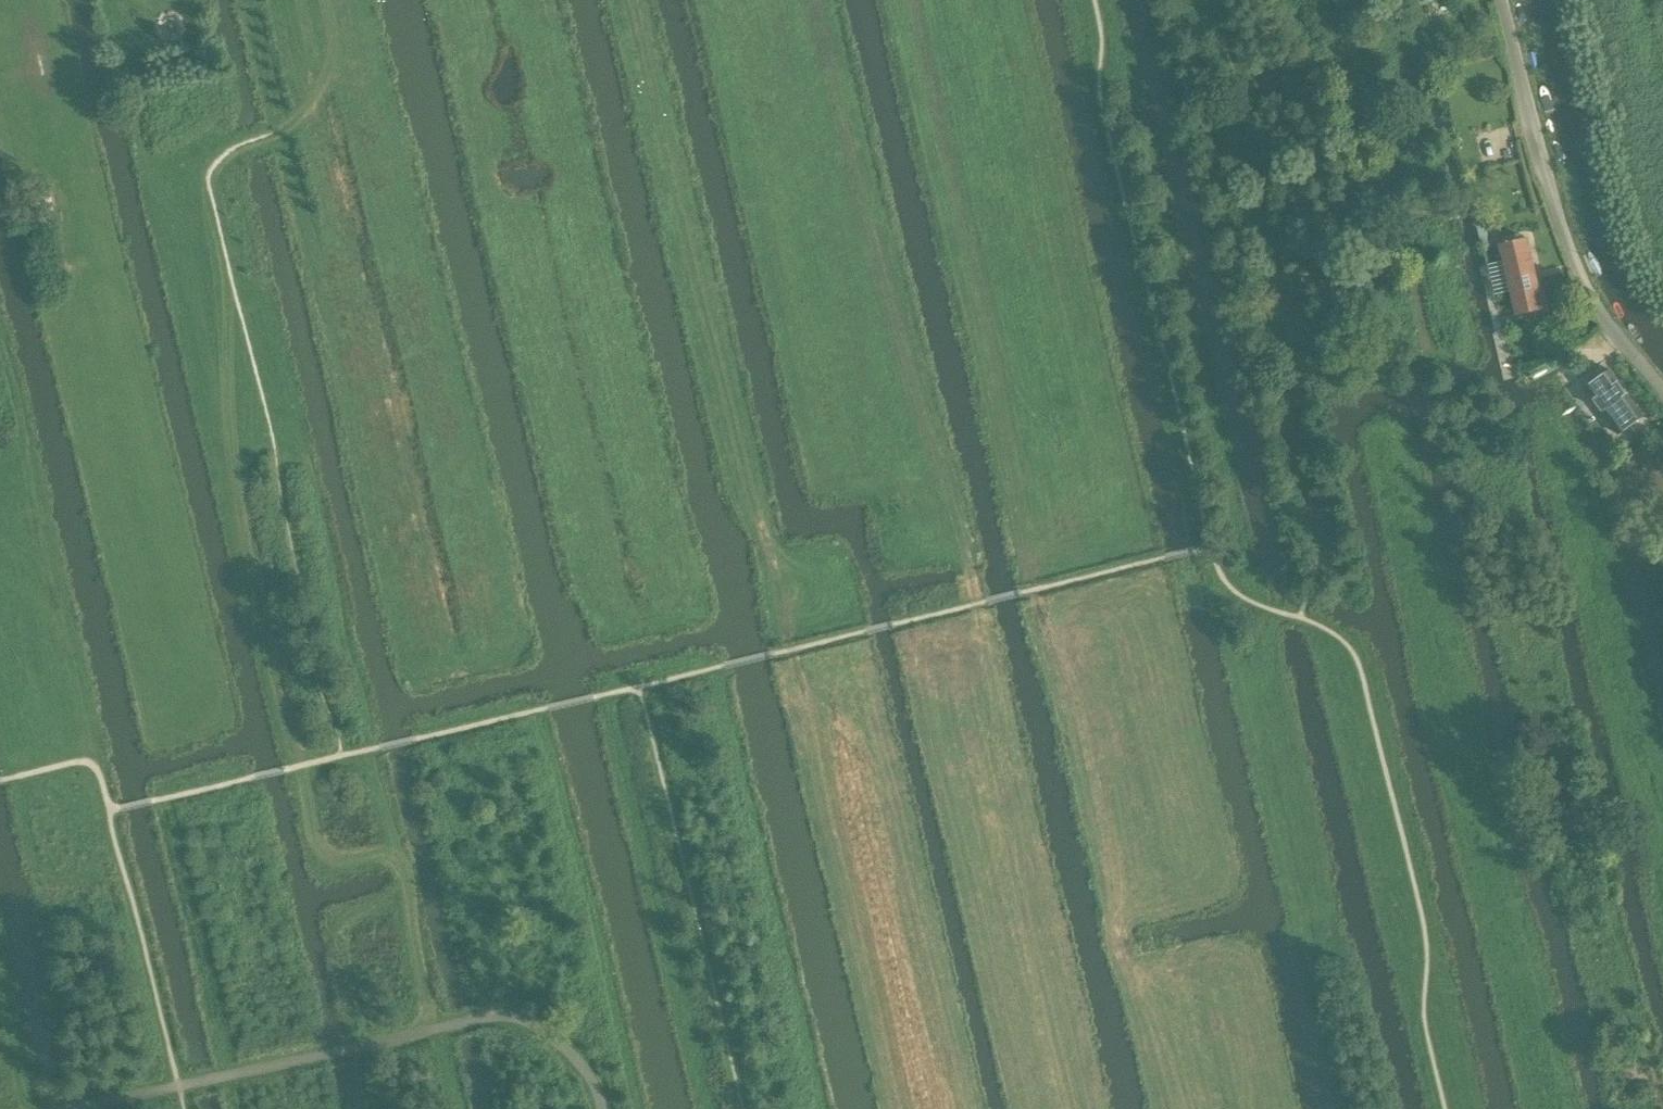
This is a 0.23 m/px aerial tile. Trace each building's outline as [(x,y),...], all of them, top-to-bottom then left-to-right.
[(1482,248),(1491,246),(1485,221),(1476,223),(1482,248)] [(1517,314),(1543,308),(1527,238),(1501,244),(1517,314)] [(1530,371),(1535,380),(1557,369),(1553,359),(1530,371)] [(1609,369),(1584,387),(1619,434),(1643,417),(1609,369)]
